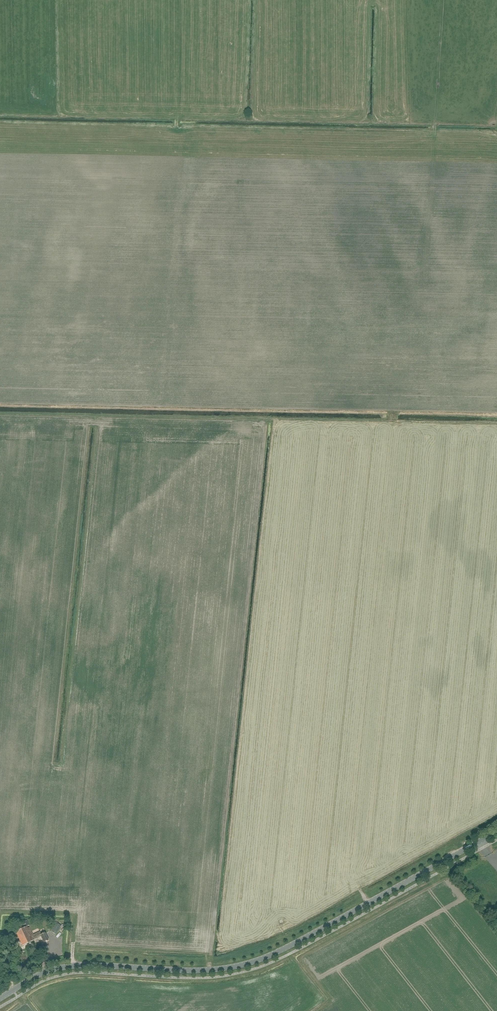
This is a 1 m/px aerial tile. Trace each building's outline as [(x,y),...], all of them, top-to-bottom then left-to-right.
[(60,927),(55,924),(51,932),(56,934),(60,927)] [(27,928),(28,928),(27,926),(15,932),(22,945),(33,940),(30,934),(27,928)] [(33,940),(41,936),(44,942),(48,940),(45,932),(41,934),(40,931),(33,935),(32,932),(32,933),(29,927),(28,928),(27,928),(30,934),(33,940)]
